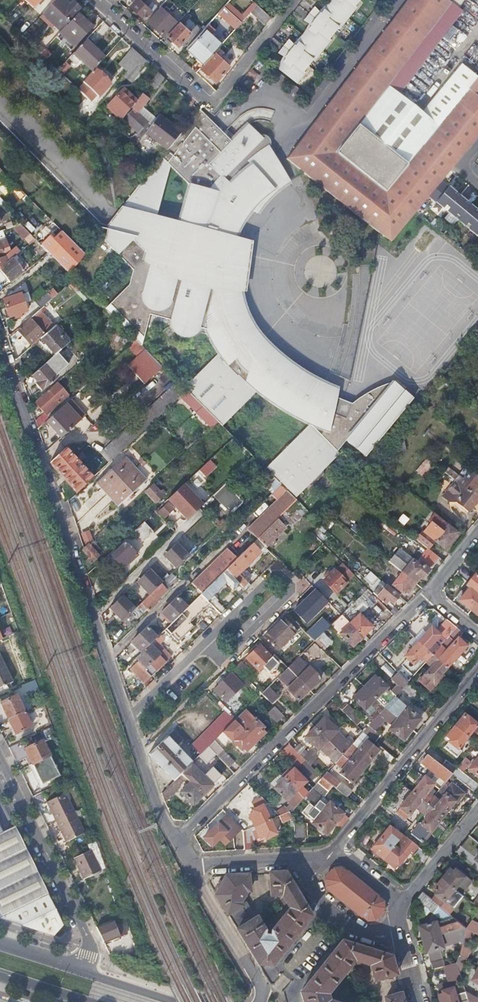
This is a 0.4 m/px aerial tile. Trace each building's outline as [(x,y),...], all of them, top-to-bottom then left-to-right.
[(18,7),(24,12),(34,1),(33,0),(24,0),(18,7)] [(56,4),(71,17),(80,7),(74,2),(71,4),(67,0),(60,0),(56,4)] [(130,5),(145,19),(152,11),(140,0),(134,0),(130,5)] [(170,0),(165,0),(160,6),(161,6),(164,9),(167,5),(170,8),(174,4),(170,0)] [(354,10),(358,6),(356,4),(359,0),(331,0),(322,11),(315,5),(306,17),(313,23),(296,43),(289,38),(280,49),(287,55),(278,65),(297,81),(306,70),(304,69),(313,57),(315,59),(332,38),(330,36),(339,25),(341,26),(354,10)] [(391,241),(413,214),(477,136),(477,77),(462,64),(452,76),(451,75),(422,112),(439,127),(427,142),(387,191),(338,151),(376,101),(388,85),(420,42),(451,2),(452,0),(407,0),(392,21),(287,157),(391,241)] [(240,18),(243,21),(252,11),(258,4),(255,1),(240,18)] [(458,8),(451,2),(420,42),(432,51),(462,11),(458,8)] [(265,23),(272,16),(258,4),(252,11),(265,23)] [(237,28),(243,21),(240,18),(225,5),(218,12),(237,28)] [(175,19),(164,9),(161,6),(148,20),(162,33),(175,19)] [(180,43),(186,48),(196,37),(183,24),(189,17),(185,13),(179,21),(180,22),(168,35),(179,45),(180,43)] [(79,15),(68,26),(82,39),(92,27),(79,15)] [(68,26),(67,25),(64,27),(79,42),(82,39),(68,26)] [(453,27),(449,33),(456,38),(455,40),(461,44),(466,36),(453,27)] [(215,52),(220,47),(222,44),(204,28),(196,37),(186,48),(203,65),(215,52)] [(59,33),(57,35),(63,40),(50,53),(52,55),(65,42),(64,39),(59,33)] [(57,35),(44,48),(50,53),(63,40),(57,35)] [(87,40),(74,53),(93,71),(106,57),(95,47),(95,44),(90,40),(87,40)] [(203,65),(200,68),(216,82),(230,66),(220,57),(225,52),(220,47),(215,52),(203,65)] [(44,48),(40,52),(46,57),(50,53),(44,48)] [(141,55),(134,48),(121,64),(128,70),(141,55)] [(140,71),(148,61),(141,55),(128,70),(125,74),(127,76),(134,81),(141,72),(140,71)] [(65,73),(74,64),(68,59),(59,68),(65,73)] [(93,71),(84,81),(85,83),(79,89),(92,101),(98,94),(100,96),(111,84),(103,76),(101,78),(93,71)] [(157,89),(165,77),(159,71),(150,84),(157,89)] [(439,127),(422,112),(388,85),(376,101),(427,142),(439,127)] [(110,105),(124,118),(133,107),(138,100),(125,88),(110,105)] [(142,139),(147,132),(153,124),(139,112),(143,107),(149,98),(143,93),(138,100),(133,107),(134,108),(124,119),(139,133),(137,135),(142,139)] [(387,191),(427,142),(376,101),(338,151),(387,191)] [(139,112),(153,124),(157,119),(143,107),(139,112)] [(295,367),(290,363),(285,359),(280,356),(275,351),(268,344),(260,334),(254,325),(248,316),(242,305),(238,296),(237,292),(241,291),(252,242),(235,237),(236,233),(238,229),(240,224),(244,216),(247,210),(250,206),(258,212),(264,205),(273,195),(281,188),(287,184),(291,180),(271,147),(269,144),(267,145),(263,139),(264,138),(260,135),(249,124),(233,141),(200,109),(183,131),(168,149),(143,181),(105,228),(108,229),(104,240),(134,269),(130,284),(106,309),(143,345),(151,314),(172,320),(171,322),(171,324),(172,326),(173,329),(173,331),(175,333),(177,335),(179,336),(182,337),(185,338),(188,338),(191,338),(193,337),(194,336),(196,331),(209,334),(219,353),(185,388),(223,426),(258,392),(260,394),(268,400),(295,367)] [(147,132),(168,149),(183,131),(160,114),(157,119),(153,124),(147,132)] [(131,139),(138,145),(142,139),(137,135),(136,134),(131,139)] [(269,144),(271,147),(271,145),(272,143),(271,140),(270,138),(269,137),(267,135),(265,135),(264,134),(262,134),(260,135),(264,138),(263,139),(267,145),(269,144)] [(460,196),(450,188),(438,203),(448,211),(460,196)] [(471,205),(460,196),(448,211),(459,220),(471,205)] [(471,205),(459,220),(469,229),(477,219),(477,211),(471,205)] [(55,258),(70,272),(86,253),(51,218),(48,220),(33,236),(35,238),(49,252),(55,258)] [(469,229),(477,236),(477,219),(469,229)] [(30,242),(35,238),(33,236),(30,233),(26,237),(30,242)] [(13,250),(6,256),(5,256),(0,258),(0,267),(7,261),(16,253),(13,250)] [(45,265),(55,258),(49,252),(40,260),(45,265)] [(0,269),(0,270),(9,281),(23,270),(13,258),(0,269)] [(82,284),(75,278),(66,286),(74,293),(82,284)] [(27,310),(19,286),(3,298),(9,316),(27,310)] [(45,308),(44,305),(40,308),(29,318),(30,318),(18,329),(28,341),(31,345),(40,337),(44,334),(43,334),(42,332),(35,324),(41,319),(37,314),(45,308)] [(70,341),(55,324),(44,334),(40,337),(55,354),(70,341)] [(15,358),(31,345),(28,341),(22,346),(13,350),(15,358)] [(163,366),(143,345),(134,341),(128,346),(137,356),(128,364),(144,383),(163,366)] [(58,358),(54,354),(48,360),(51,364),(58,358)] [(45,363),(32,374),(38,381),(37,382),(42,388),(56,376),(45,363)] [(306,374),(295,367),(268,400),(277,405),(288,413),(300,419),(311,424),(266,469),(288,490),(296,498),(341,454),(338,451),(347,441),(367,458),(415,400),(395,383),(385,395),(379,389),(373,391),(364,396),(358,401),(353,404),(333,394),(336,387),(336,386),(329,384),(325,383),(316,379),(306,374)] [(83,377),(76,384),(80,388),(87,382),(83,377)] [(67,394),(56,381),(35,400),(46,412),(67,394)] [(180,396),(185,388),(178,381),(101,453),(109,462),(180,396)] [(217,432),(223,426),(185,388),(180,396),(217,432)] [(86,415),(71,398),(50,417),(47,420),(62,436),(86,415)] [(50,417),(46,412),(36,420),(39,427),(47,420),(50,417)] [(50,461),(77,491),(93,476),(66,447),(50,461)] [(82,451),(77,456),(80,459),(86,454),(82,451)] [(100,479),(111,490),(133,469),(129,464),(131,462),(124,455),(100,479)] [(200,469),(207,476),(218,466),(211,459),(200,469)] [(449,468),(446,472),(456,480),(457,481),(461,477),(451,469),(449,468)] [(111,490),(122,502),(147,479),(141,473),(139,475),(133,469),(111,490)] [(477,498),(477,475),(477,476),(470,471),(464,479),(460,483),(477,498)] [(97,481),(108,493),(111,490),(100,479),(97,481)] [(477,498),(460,483),(457,481),(456,480),(444,495),(451,501),(457,502),(468,511),(477,498)] [(226,482),(214,494),(232,514),(245,502),(226,482)] [(164,494),(161,491),(154,483),(146,490),(156,502),(164,494)] [(184,483),(168,498),(188,520),(204,504),(184,483)] [(111,490),(108,493),(119,505),(122,502),(111,490)] [(297,499),(296,498),(288,490),(244,532),(253,542),(258,538),(277,519),(297,499)] [(403,513),(398,519),(405,525),(410,518),(403,513)] [(285,528),(277,519),(258,538),(266,546),(266,547),(285,528)] [(145,520),(135,529),(145,539),(154,530),(145,520)] [(423,531),(417,539),(428,548),(430,550),(436,542),(444,547),(457,532),(441,520),(437,525),(432,521),(424,532),(423,531)] [(314,532),(321,541),(328,536),(321,526),(314,532)] [(266,546),(258,538),(231,564),(226,569),(234,577),(261,551),(266,546)] [(126,542),(113,554),(119,561),(121,560),(126,566),(138,554),(126,542)] [(89,543),(83,549),(90,556),(85,560),(89,564),(100,554),(89,543)] [(177,568),(189,556),(176,543),(168,550),(171,553),(166,557),(177,568)] [(266,547),(266,546),(261,551),(269,559),(274,554),(266,547)] [(398,548),(388,560),(403,572),(415,582),(416,581),(422,574),(424,576),(429,569),(423,564),(421,566),(398,548)] [(430,550),(428,548),(421,558),(432,567),(440,558),(430,550)] [(226,569),(231,564),(222,554),(197,577),(207,588),(226,569)] [(156,562),(151,567),(159,575),(164,571),(156,562)] [(335,570),(325,580),(335,591),(353,574),(343,564),(336,571),(335,570)] [(139,583),(149,594),(155,589),(162,582),(149,569),(141,576),(144,579),(139,583)] [(234,577),(226,569),(207,588),(201,594),(210,603),(221,614),(225,610),(217,601),(215,603),(210,599),(229,581),(234,586),(238,582),(234,577)] [(415,582),(403,572),(390,588),(398,595),(401,591),(402,591),(404,589),(408,592),(415,582)] [(125,618),(122,620),(129,626),(147,609),(149,611),(158,601),(157,600),(168,589),(167,588),(175,581),(169,575),(162,582),(155,589),(149,594),(135,608),(127,616),(125,618)] [(471,584),(474,586),(464,600),(474,608),(477,602),(477,575),(471,584)] [(381,580),(378,577),(372,585),(375,588),(381,580)] [(398,595),(390,588),(389,587),(382,581),(380,584),(385,587),(378,596),(386,602),(389,598),(393,602),(399,595),(398,595)] [(373,592),(378,596),(385,587),(380,584),(373,592)] [(373,592),(368,588),(362,594),(367,598),(373,592)] [(320,607),(326,602),(323,600),(321,602),(312,592),(308,596),(306,594),(302,598),(301,601),(302,602),(301,604),(312,615),(320,607)] [(210,603),(201,594),(187,607),(172,622),(170,624),(164,630),(170,635),(171,633),(179,640),(194,625),(190,621),(192,618),(190,616),(201,605),(204,608),(210,603)] [(112,610),(122,620),(125,618),(127,616),(135,608),(122,595),(115,603),(117,605),(112,610)] [(172,622),(187,607),(178,597),(162,612),(172,622)] [(333,604),(342,614),(350,606),(341,597),(333,604)] [(329,606),(326,602),(320,607),(324,611),(329,606)] [(342,614),(341,614),(362,636),(372,626),(351,605),(350,606),(342,614)] [(341,614),(337,611),(326,622),(325,621),(310,635),(315,640),(324,631),(333,623),(341,614)] [(170,624),(172,622),(162,612),(161,614),(170,624)] [(301,626),(287,612),(283,617),(284,618),(272,630),(271,629),(265,635),(272,643),(272,644),(273,646),(274,645),(278,649),(301,626)] [(362,636),(341,614),(333,623),(342,632),(341,633),(353,645),(362,636)] [(284,618),(283,617),(282,617),(270,629),(271,629),(272,630),(284,618)] [(423,637),(419,641),(433,654),(439,647),(433,642),(440,635),(446,640),(457,627),(453,623),(448,620),(438,632),(432,627),(427,632),(423,637)] [(133,641),(142,651),(150,643),(155,638),(157,637),(147,627),(133,641)] [(439,647),(433,654),(447,667),(466,645),(458,638),(463,632),(457,627),(446,640),(439,647)] [(324,631),(315,640),(325,650),(334,641),(324,631)] [(433,642),(439,647),(446,640),(440,635),(433,642)] [(325,650),(315,640),(308,647),(311,660),(331,656),(325,650)] [(131,643),(140,653),(142,651),(133,641),(131,643)] [(433,654),(419,641),(411,650),(406,656),(410,659),(403,666),(414,675),(426,661),(433,654)] [(147,672),(151,676),(172,655),(162,645),(157,650),(150,643),(142,651),(140,653),(136,657),(139,660),(137,661),(137,662),(131,668),(140,678),(147,672)] [(281,660),(274,653),(271,656),(260,644),(246,657),(258,670),(264,664),(270,671),(281,660)] [(433,654),(426,661),(428,663),(432,666),(420,681),(431,691),(437,683),(435,681),(442,672),(447,667),(433,654)] [(12,680),(0,655),(0,687),(12,680)] [(299,656),(288,667),(309,688),(320,677),(310,666),(309,667),(299,656)] [(243,661),(236,667),(237,669),(246,677),(252,671),(243,661)] [(381,668),(391,677),(396,672),(387,662),(381,668)] [(309,688),(288,667),(286,669),(281,674),(291,685),(287,689),(298,699),(309,688)] [(246,677),(237,669),(232,674),(231,672),(214,688),(227,701),(243,685),(246,687),(251,682),(246,677)] [(398,671),(391,678),(402,689),(408,682),(398,671)] [(145,683),(151,676),(147,672),(140,678),(145,683)] [(435,681),(437,683),(445,674),(442,672),(435,681)] [(291,685),(281,674),(277,678),(287,689),(291,685)] [(374,677),(365,686),(385,707),(388,704),(396,695),(379,679),(377,681),(374,677)] [(35,678),(22,684),(25,690),(37,684),(35,678)] [(388,704),(385,707),(412,729),(421,718),(403,704),(407,699),(417,689),(408,682),(396,695),(388,704)] [(269,686),(262,693),(272,704),(279,696),(269,686)] [(385,707),(365,686),(358,693),(354,697),(365,708),(370,703),(376,709),(368,718),(370,721),(367,724),(368,726),(369,725),(379,714),(382,710),(385,707)] [(262,693),(256,687),(253,691),(258,696),(262,693)] [(0,702),(0,728),(5,737),(15,733),(30,726),(24,712),(25,711),(17,694),(0,702)] [(348,704),(342,710),(357,725),(361,721),(356,716),(358,714),(348,704)] [(284,715),(275,707),(269,713),(277,721),(284,715)] [(412,729),(385,707),(382,710),(379,714),(393,725),(390,728),(403,739),(412,729)] [(246,708),(235,720),(239,723),(245,729),(256,741),(265,732),(261,729),(264,727),(246,708)] [(235,720),(226,711),(192,745),(201,754),(208,746),(224,730),(228,726),(235,720)] [(455,726),(467,736),(476,743),(477,742),(477,722),(477,723),(465,714),(455,726)] [(325,718),(316,727),(343,754),(352,744),(354,741),(348,736),(344,740),(336,731),(337,730),(325,718)] [(256,741),(245,729),(239,723),(235,720),(228,726),(224,730),(241,748),(244,746),(247,750),(256,741)] [(368,726),(363,731),(366,733),(369,736),(375,741),(381,734),(369,725),(368,726)] [(467,736),(455,726),(448,735),(451,738),(444,747),(456,757),(461,751),(458,748),(467,736)] [(343,754),(316,727),(306,736),(318,748),(321,745),(337,761),(342,755),(343,754)] [(173,730),(150,753),(174,779),(192,762),(177,746),(183,740),(173,730)] [(357,738),(354,741),(352,744),(358,750),(366,740),(369,736),(366,733),(363,731),(357,738)] [(22,740),(9,746),(16,761),(17,761),(29,756),(33,763),(42,758),(43,760),(34,765),(45,790),(63,781),(43,739),(26,747),(22,740)] [(352,744),(343,754),(362,769),(378,750),(366,740),(358,750),(352,744)] [(289,743),(283,749),(300,766),(306,759),(303,757),(294,748),(289,743)] [(299,743),(294,748),(303,757),(308,752),(299,743)] [(208,746),(201,754),(200,755),(206,761),(214,753),(208,746)] [(342,755),(337,761),(336,762),(344,768),(340,772),(351,782),(362,769),(343,754),(342,755)] [(425,777),(412,792),(427,804),(431,799),(433,796),(427,791),(433,784),(440,789),(445,782),(452,774),(441,765),(428,754),(422,762),(437,774),(431,782),(425,777)] [(473,791),(477,784),(477,783),(463,771),(471,761),(465,757),(456,768),(452,774),(473,791)] [(470,767),(477,773),(477,757),(470,767)] [(306,759),(300,766),(317,783),(323,776),(306,759)] [(446,759),(441,765),(452,774),(456,768),(446,759)] [(191,763),(182,773),(186,777),(190,781),(202,793),(212,784),(191,763)] [(291,766),(281,775),(284,778),(304,798),(313,788),(292,766),(291,766)] [(328,771),(323,776),(332,784),(335,786),(347,796),(352,790),(328,771)] [(182,773),(162,793),(164,799),(165,802),(179,788),(178,786),(186,777),(182,773)] [(281,775),(279,773),(270,782),(275,787),(284,778),(281,775)] [(335,823),(341,827),(349,817),(322,795),(332,784),(323,776),(317,783),(313,788),(304,798),(322,812),(335,823)] [(290,802),(276,811),(278,814),(280,815),(294,809),(295,807),(304,798),(284,778),(275,787),(290,802)] [(193,803),(202,793),(190,781),(181,790),(193,803)] [(444,792),(449,785),(445,782),(440,789),(444,792)] [(431,799),(427,804),(442,816),(454,801),(456,803),(464,793),(451,783),(449,785),(444,792),(443,793),(445,794),(439,801),(433,796),(431,799)] [(440,789),(433,796),(439,801),(445,794),(443,793),(444,792),(440,789)] [(65,792),(48,801),(67,840),(84,832),(65,792)] [(427,804),(412,792),(401,807),(415,818),(422,811),(423,809),(427,804)] [(61,938),(66,932),(11,819),(0,797),(0,918),(61,938)] [(250,814),(252,819),(255,826),(270,819),(269,818),(278,814),(276,811),(263,798),(253,803),(256,808),(253,810),(254,812),(250,814)] [(442,816),(427,804),(423,809),(422,811),(428,816),(412,834),(421,841),(442,816)] [(280,815),(278,816),(281,822),(294,816),(294,809),(280,815)] [(326,833),(335,823),(322,812),(313,823),(326,833)] [(227,814),(218,823),(232,836),(241,827),(227,814)] [(270,819),(255,826),(258,831),(260,836),(260,837),(265,835),(266,837),(276,832),(275,829),(272,825),(270,819)] [(218,823),(204,837),(212,845),(219,837),(225,843),(232,836),(218,823)] [(294,823),(295,837),(308,837),(308,823),(294,823)] [(403,834),(391,824),(371,848),(383,858),(403,834)] [(244,830),(244,849),(253,848),(252,834),(255,832),(258,831),(255,826),(244,830)] [(403,834),(383,858),(393,865),(396,862),(398,864),(409,850),(411,852),(417,845),(403,834)] [(421,850),(417,856),(425,861),(429,855),(421,850)] [(91,851),(74,858),(83,878),(100,870),(91,851)] [(327,879),(327,886),(332,890),(331,891),(362,915),(368,919),(374,918),(375,917),(376,917),(382,910),(381,909),(382,908),(382,901),(377,897),(377,896),(347,872),(342,868),(335,869),(333,871),(333,870),(328,877),(327,879)] [(452,869),(444,879),(463,894),(473,882),(457,869),(455,872),(452,869)] [(230,912),(227,914),(258,964),(271,965),(282,952),(281,952),(300,928),(301,929),(311,915),(306,906),(305,907),(290,881),(284,871),(269,872),(271,895),(281,894),(290,908),(272,930),(271,935),(264,935),(264,929),(245,899),(247,896),(245,893),(240,902),(241,905),(230,912)] [(252,873),(226,875),(223,880),(216,894),(227,914),(230,912),(241,905),(240,902),(245,893),(247,890),(250,890),(249,881),(252,881),(253,880),(252,873)] [(433,899),(441,905),(450,913),(465,895),(463,894),(444,879),(436,888),(440,891),(433,899)] [(424,891),(418,898),(435,912),(441,905),(433,899),(424,891)] [(421,925),(425,938),(441,934),(458,929),(467,927),(462,922),(454,916),(421,925)] [(96,926),(104,942),(119,936),(114,926),(121,923),(119,917),(96,926)] [(467,927),(467,928),(468,928),(477,933),(477,921),(474,918),(467,927)] [(441,934),(425,938),(429,951),(431,951),(434,961),(431,962),(433,969),(445,965),(441,948),(445,947),(445,944),(456,941),(457,944),(460,943),(463,943),(464,940),(468,928),(467,928),(467,927),(458,929),(441,934)] [(474,945),(464,940),(463,943),(462,946),(460,953),(467,957),(474,945)] [(396,975),(391,956),(381,953),(381,954),(378,953),(342,941),(331,954),(331,955),(300,991),(303,1001),(332,1001),(328,1001),(327,994),(354,961),(370,966),(374,981),(396,975)] [(460,970),(467,957),(460,953),(457,962),(460,970)] [(443,1001),(460,1001),(459,998),(456,987),(455,987),(453,982),(462,979),(460,970),(457,962),(445,965),(449,983),(445,984),(447,990),(445,990),(446,994),(441,995),(443,1001)] [(401,993),(385,997),(386,1001),(403,1001),(401,993)] [(467,994),(467,996),(468,1000),(469,1001),(477,1001),(477,998),(468,993),(467,994)]
